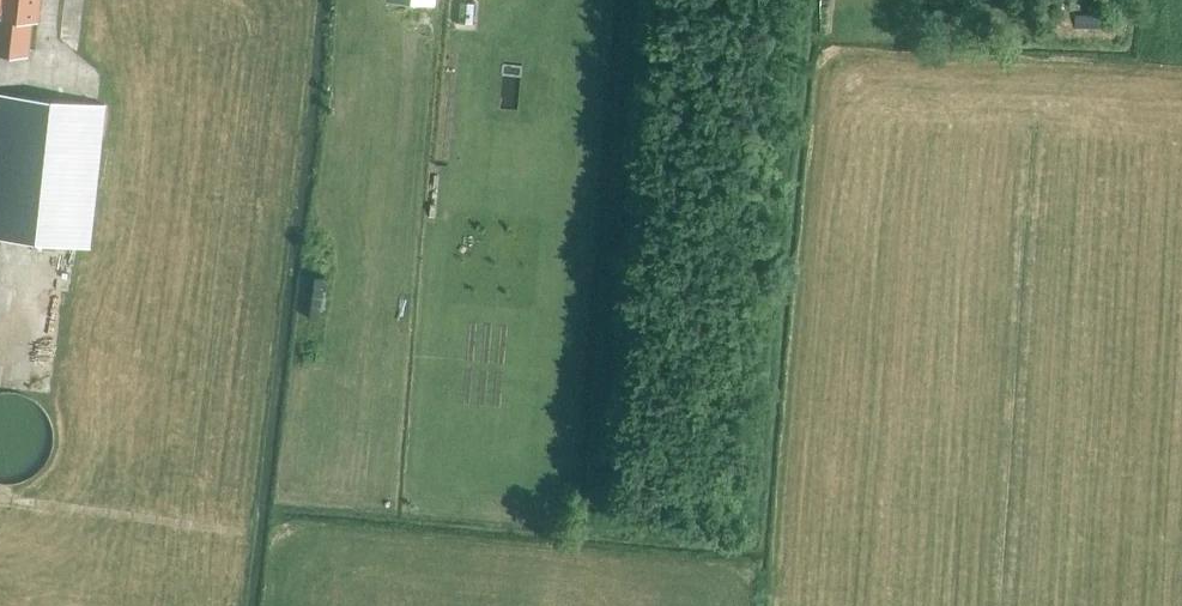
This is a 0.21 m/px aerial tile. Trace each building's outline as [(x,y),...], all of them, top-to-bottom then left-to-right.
[(28,49),(31,21),(37,22),(39,0),(0,0),(0,47),(28,49)] [(104,104),(0,93),(0,238),(88,247),(104,104)]
